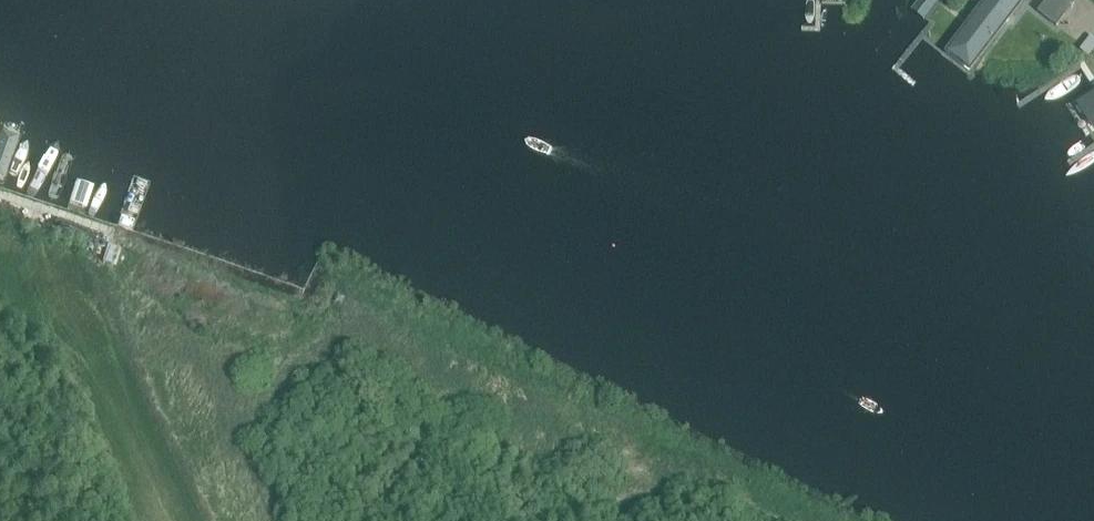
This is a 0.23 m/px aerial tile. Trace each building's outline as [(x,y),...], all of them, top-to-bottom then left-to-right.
[(945,49),(972,70),(1025,0),(983,0),(945,49)] [(1037,11),(1057,26),(1077,0),(1046,0),(1037,11)] [(1067,95),(1091,134),(1093,132),(1093,78),(1067,95)]
